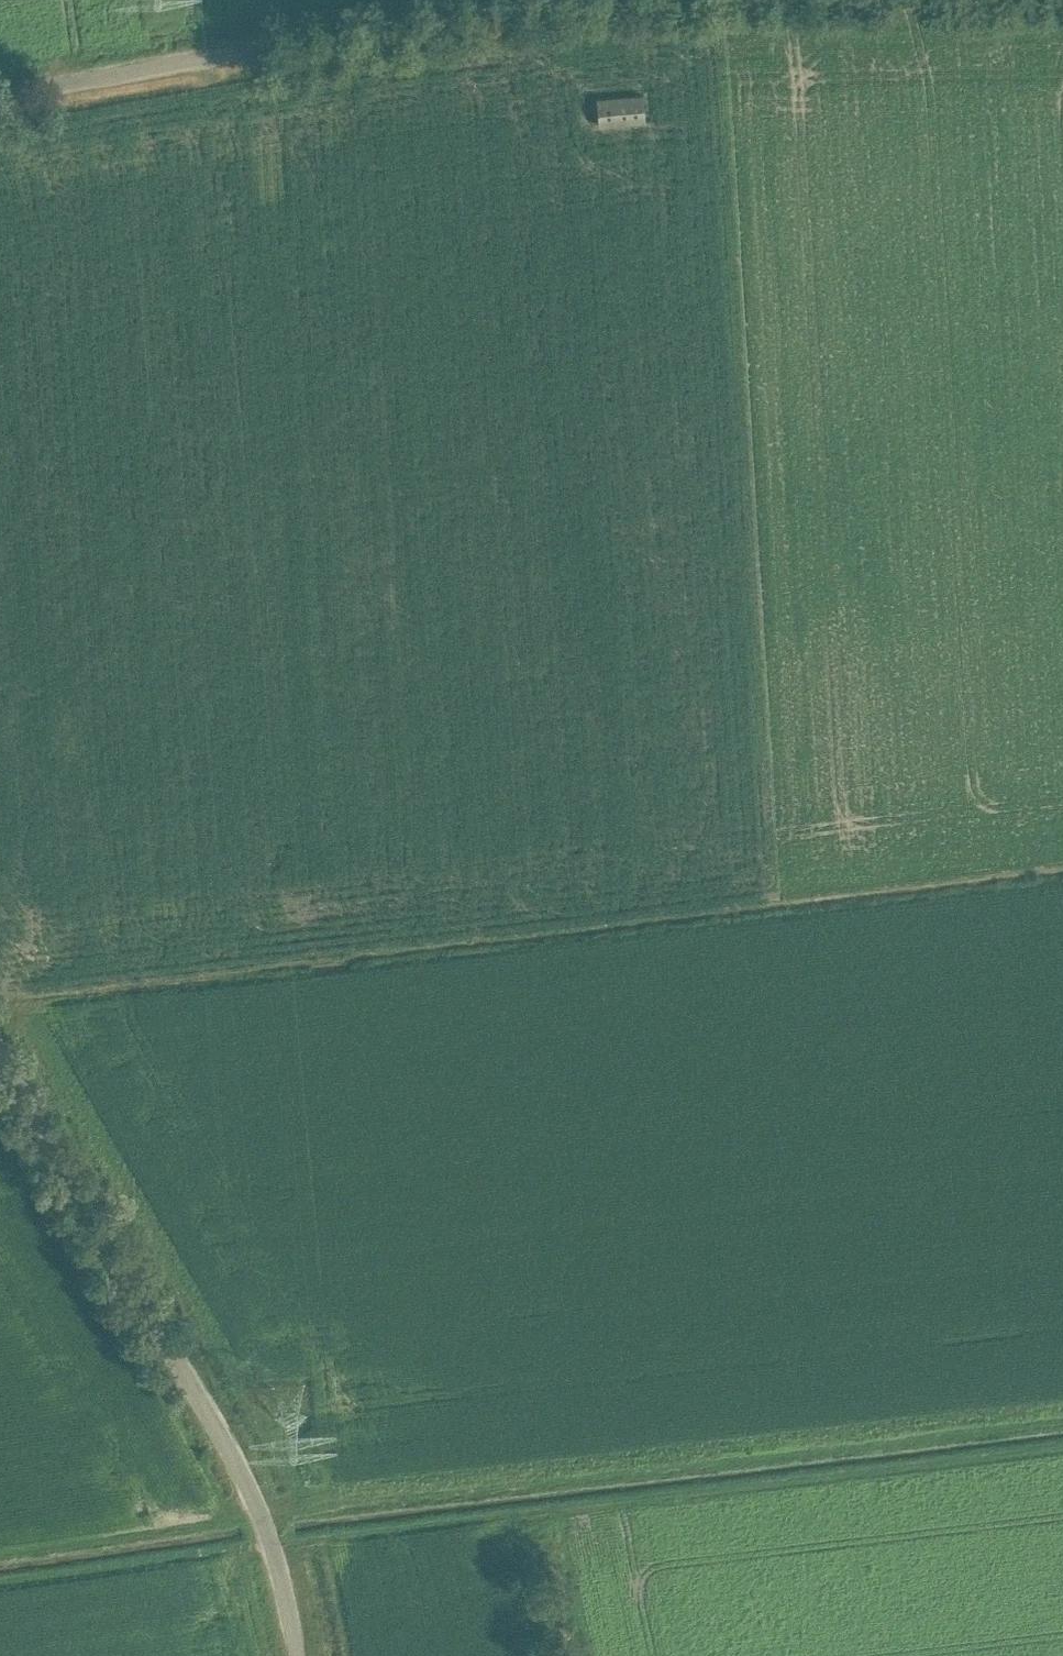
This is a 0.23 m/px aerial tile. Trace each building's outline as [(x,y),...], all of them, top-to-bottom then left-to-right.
[(599,123),(645,119),(643,93),(597,97),(599,123)]
